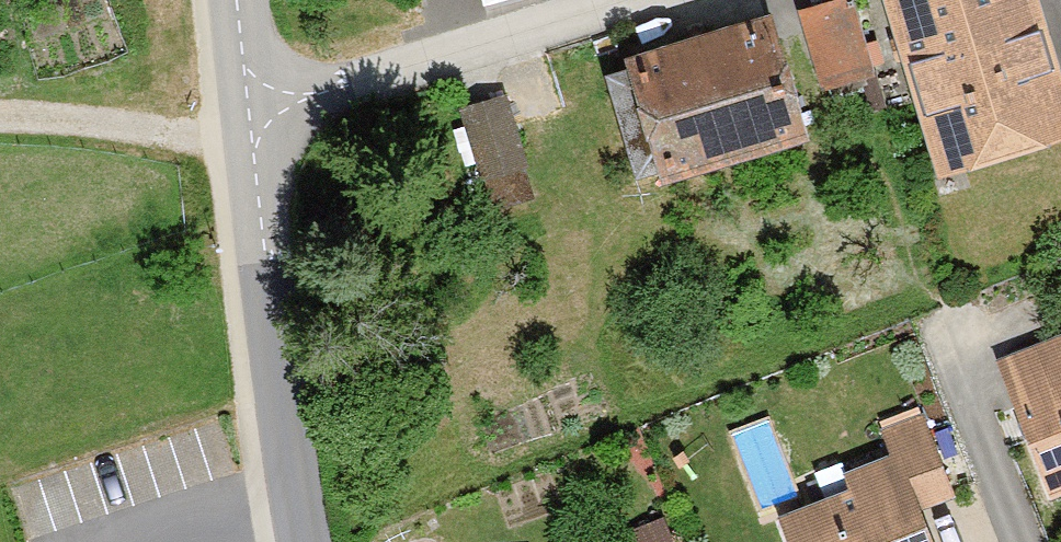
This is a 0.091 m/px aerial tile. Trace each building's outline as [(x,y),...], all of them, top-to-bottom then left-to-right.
[(843,0),(832,0),(803,10),(833,91),(872,77),(843,0)] [(932,177),(1060,135),(1060,85),(1034,0),(878,0),(932,177)] [(632,79),(609,86),(638,176),(662,169),(665,179),(808,133),(772,21),(628,67),(632,79)] [(525,168),(506,101),(465,113),(485,180),(525,168)] [(991,356),(1046,494),(1060,489),(1060,328),(991,356)] [(928,422),(888,437),(894,453),(934,437),(928,422)] [(901,467),(773,522),(782,541),(933,541),(901,467)]
